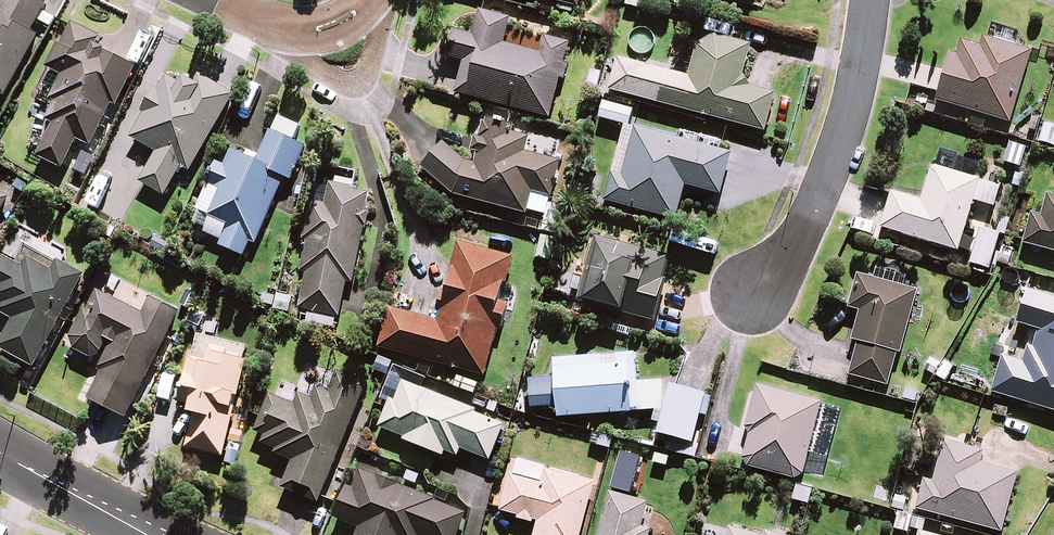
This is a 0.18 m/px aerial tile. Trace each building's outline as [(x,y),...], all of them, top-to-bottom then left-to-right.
[(37,0),(7,0),(0,11),(0,103),(39,38),(30,32),(46,6),(37,0)] [(510,19),(479,11),(473,36),(448,30),(442,56),(463,62),(455,94),(551,118),(569,43),(544,37),(540,54),(503,45),(510,19)] [(112,44),(73,23),(48,68),(62,76),(40,116),(54,124),(37,156),(61,169),(77,139),(91,146),(134,68),(107,53),(112,44)] [(750,46),(710,36),(695,53),(689,78),(617,59),(609,91),(764,131),(774,94),(740,85),(750,46)] [(1011,123),(1031,51),(1031,49),(986,36),(984,44),(963,38),(958,55),(949,52),(935,103),(1011,123)] [(234,95),(200,76),(191,91),(165,76),(130,137),(156,152),(139,182),(165,196),(182,166),(190,171),(234,95)] [(626,120),(629,108),(604,101),(599,119),(624,126),(626,120)] [(562,159),(525,149),(529,134),(551,140),(555,125),(488,108),(473,166),(443,141),(422,167),(465,203),(468,200),(507,211),(526,216),(527,210),(547,215),(562,159)] [(624,126),(624,128),(603,203),(675,223),(685,186),(719,195),(732,150),(626,120),(624,126)] [(305,147),(270,132),(257,162),(231,151),(225,166),(217,162),(207,184),(213,187),(198,221),(225,234),(220,246),(248,259),(284,177),(290,180),(305,147)] [(1026,148),(1009,144),(1004,163),(1021,167),(1026,148)] [(355,173),(320,164),(303,240),(307,241),(300,272),(307,274),(299,308),(338,317),(346,280),(352,282),(372,196),(351,191),(355,173)] [(998,187),(932,166),(921,202),(891,193),(881,227),(957,251),(973,200),(992,206),(998,187)] [(9,199),(0,193),(0,212),(9,199)] [(1046,195),(1041,218),(1030,215),(1023,244),(1053,252),(1053,197),(1046,195)] [(1001,235),(981,227),(966,265),(987,272),(1001,235)] [(28,233),(13,260),(0,253),(0,254),(0,304),(1,304),(0,305),(0,312),(14,320),(0,346),(0,347),(34,365),(82,275),(58,262),(64,252),(28,233)] [(174,244),(155,233),(147,247),(166,258),(174,244)] [(557,238),(540,234),(533,260),(550,265),(557,238)] [(671,258),(598,238),(581,300),(653,321),(671,258)] [(513,258),(458,244),(438,322),(390,309),(380,348),(482,375),(513,258)] [(916,292),(858,275),(848,308),(860,311),(851,340),(858,342),(849,375),(889,386),(916,292)] [(95,290),(71,339),(71,341),(72,344),(73,346),(74,348),(76,350),(78,352),(80,354),(83,355),(85,356),(88,356),(90,356),(93,356),(95,355),(98,355),(100,353),(107,338),(117,343),(89,399),(126,418),(179,311),(150,297),(142,313),(95,290)] [(1039,302),(1032,322),(1039,324),(1027,363),(1002,356),(991,392),(1053,411),(1053,307),(1039,302)] [(222,457),(248,346),(217,339),(222,317),(200,312),(190,358),(179,403),(190,405),(188,413),(194,414),(186,448),(222,457)] [(528,376),(529,407),(555,407),(555,415),(660,412),(659,380),(635,380),(635,355),(554,357),(554,376),(528,376)] [(952,369),(933,357),(925,369),(944,381),(952,369)] [(264,435),(261,443),(277,450),(276,454),(293,461),(282,488),(318,502),(366,384),(338,372),(329,392),(322,389),(316,387),(312,398),(301,393),(297,403),(271,392),(266,405),(255,431),(264,435)] [(402,439),(445,457),(447,452),(457,456),(460,448),(489,460),(504,423),(402,382),(394,402),(390,400),(379,427),(403,437),(402,439)] [(671,439),(690,446),(707,394),(672,383),(652,446),(667,451),(671,439)] [(821,402),(756,385),(744,434),(749,435),(741,464),(801,480),(821,402)] [(614,436),(594,430),(590,443),(610,450),(614,436)] [(984,452),(944,441),(933,483),(924,480),(916,509),(1001,532),(1018,470),(982,460),(984,452)] [(358,531),(356,534),(458,534),(467,512),(354,468),(335,518),(359,527),(358,531)] [(547,469),(543,483),(511,474),(500,513),(538,524),(535,534),(581,534),(596,482),(547,469)] [(815,488),(794,482),(787,504),(808,510),(815,488)] [(609,494),(599,534),(649,534),(649,532),(641,529),(647,504),(609,494)] [(896,513),(891,531),(906,534),(907,534),(912,518),(896,513)]
